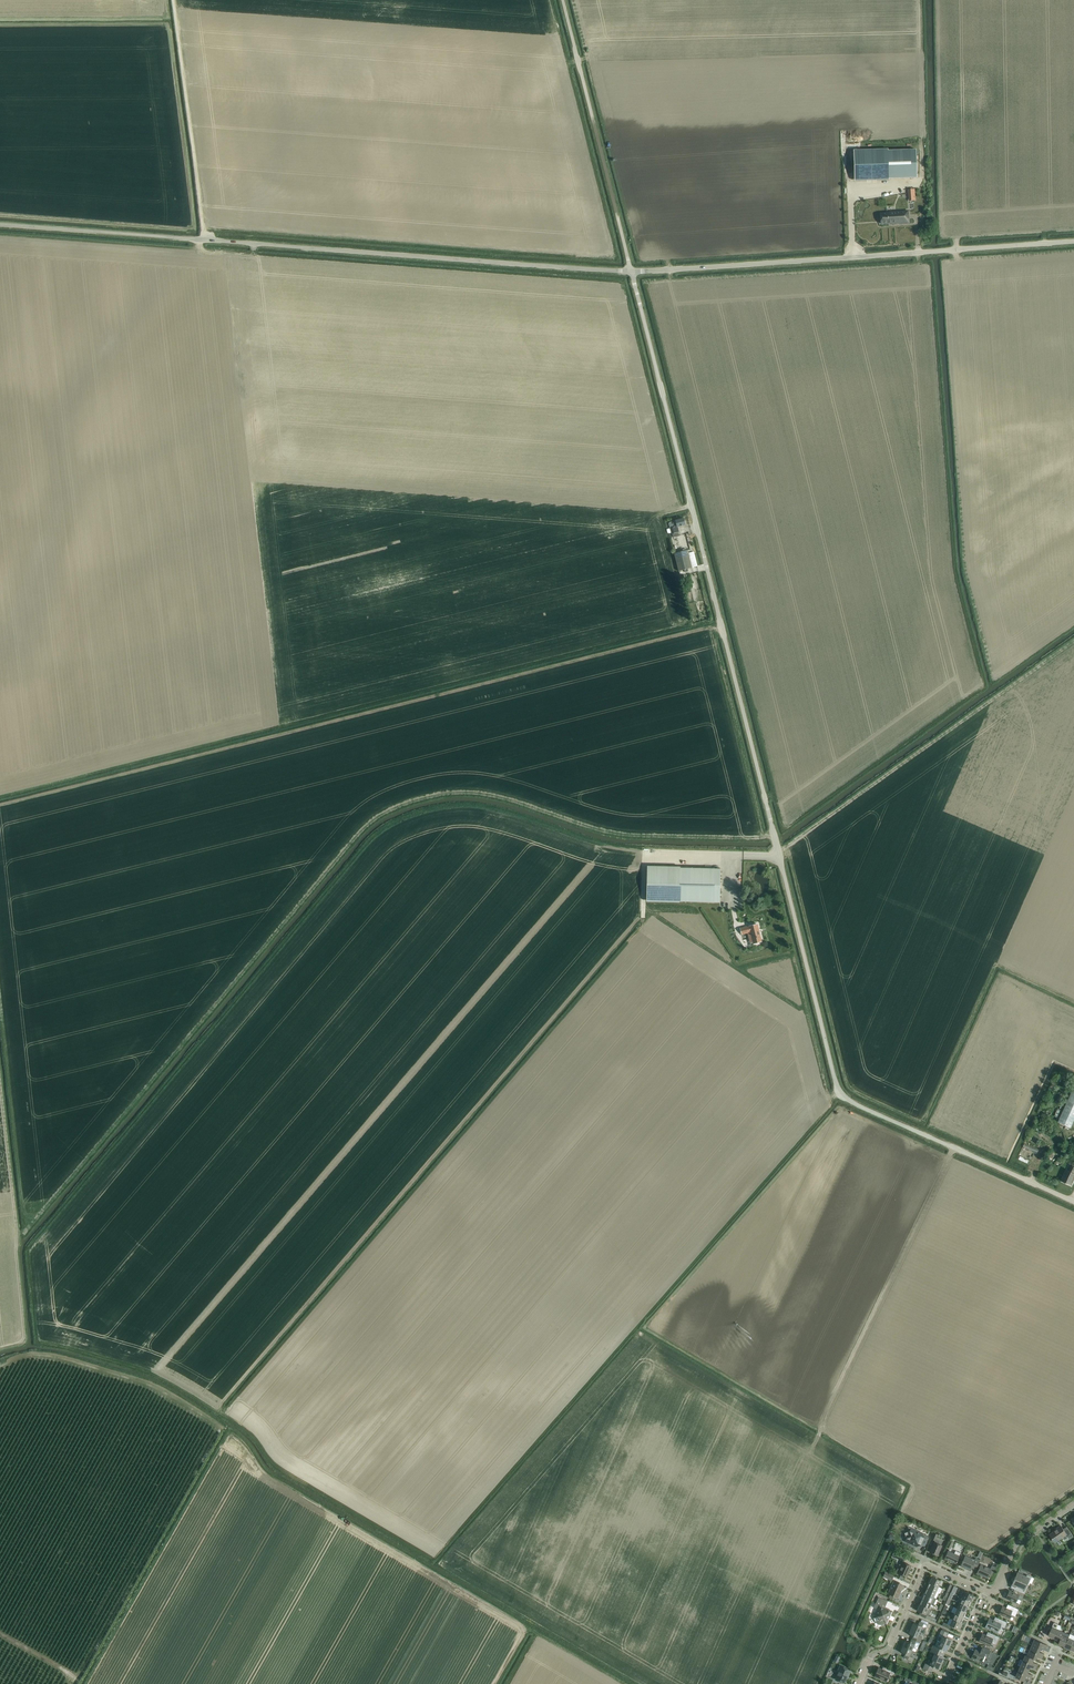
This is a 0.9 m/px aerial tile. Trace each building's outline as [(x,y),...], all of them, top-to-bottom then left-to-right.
[(916,149),(888,150),(888,149),(853,150),(854,151),(854,179),(854,181),(866,180),(866,179),(877,179),(877,180),(889,180),(889,178),(917,177),(916,149)] [(896,213),(880,214),(881,223),(891,222),(891,223),(908,222),(908,211),(896,212),(896,213)] [(667,531),(668,534),(670,533),(670,532),(671,532),(671,533),(678,532),(677,527),(685,525),(683,518),(672,521),(669,522),(671,528),(667,529),(667,530),(667,531),(667,532),(667,531)] [(682,551),(674,553),(678,571),(683,570),(683,572),(688,571),(687,568),(692,567),(697,566),(694,551),(688,553),(687,550),(682,551)] [(647,900),(694,902),(720,902),(721,869),(720,869),(648,867),(647,900)] [(752,938),(753,944),(761,941),(757,924),(749,926),(740,929),(741,934),(747,933),(749,939),(752,938)] [(1058,1122),(1072,1128),(1073,1123),(1073,1086),(1062,1112),(1060,1117),(1058,1122)] [(1073,1173),(1073,1166),(1072,1165),(1069,1171),(1067,1169),(1061,1181),(1071,1185),(1073,1180),(1073,1173)] [(1063,1529),(1061,1525),(1057,1528),(1058,1529),(1050,1534),(1055,1542),(1066,1534),(1069,1537),(1073,1535),(1070,1531),(1067,1526),(1063,1529)] [(924,1546),(928,1536),(908,1526),(908,1527),(909,1531),(904,1533),(906,1538),(905,1541),(913,1545),(917,1543),(924,1546)] [(932,1547),(930,1552),(937,1555),(939,1550),(942,1545),(938,1544),(939,1542),(938,1539),(935,1538),(937,1534),(934,1533),(931,1539),(935,1540),(934,1542),(932,1547)] [(959,1556),(961,1552),(956,1550),(954,1554),(948,1551),(944,1558),(956,1564),(959,1556)] [(974,1560),(965,1556),(961,1565),(967,1568),(967,1569),(970,1570),(972,1567),(975,1569),(979,1560),(975,1558),(974,1560)] [(906,1577),(909,1572),(908,1572),(911,1565),(902,1562),(900,1567),(897,1573),(904,1576),(904,1577),(905,1577),(906,1577)] [(990,1569),(980,1564),(977,1573),(987,1578),(989,1574),(992,1576),(996,1567),(991,1565),(990,1569)] [(1026,1576),(1018,1572),(1017,1573),(1012,1584),(1016,1586),(1015,1589),(1017,1590),(1024,1594),(1026,1590),(1024,1590),(1028,1581),(1029,1581),(1031,1577),(1027,1575),(1026,1576)] [(940,1580),(932,1577),(931,1578),(930,1578),(928,1582),(929,1583),(938,1586),(940,1580)] [(901,1590),(903,1585),(894,1581),(888,1593),(897,1597),(899,1593),(900,1590),(901,1590)] [(938,1586),(929,1583),(927,1588),(935,1592),(939,1593),(941,1588),(938,1586)] [(933,1597),(935,1592),(927,1588),(924,1593),(933,1597)] [(1024,1594),(1017,1590),(1015,1589),(1013,1593),(1009,1591),(1006,1598),(1015,1602),(1017,1598),(1021,1600),(1024,1594)] [(972,1602),(974,1597),(972,1597),(973,1595),(964,1591),(962,1597),(970,1601),(972,1602)] [(924,1593),(922,1599),(930,1603),(931,1603),(934,1604),(936,1599),(933,1597),(924,1593)] [(886,1623),(891,1612),(890,1610),(884,1608),(888,1601),(878,1597),(874,1607),(877,1609),(876,1613),(874,1618),(871,1619),(874,1618),(875,1621),(876,1622),(876,1623),(877,1623),(877,1624),(878,1624),(879,1624),(880,1625),(881,1625),(882,1624),(883,1624),(886,1623),(887,1626),(886,1623)] [(968,1606),(970,1601),(962,1597),(959,1602),(968,1606)] [(928,1608),(930,1603),(922,1599),(919,1604),(928,1608)] [(966,1612),(968,1606),(959,1602),(957,1608),(966,1612)] [(929,1619),(931,1616),(928,1615),(931,1610),(928,1608),(919,1604),(918,1604),(916,1608),(918,1609),(917,1610),(922,1613),(921,1616),(929,1619)] [(1015,1616),(1018,1609),(1016,1608),(1011,1606),(1009,1609),(1002,1606),(999,1614),(1008,1618),(1010,1614),(1015,1616)] [(963,1617),(966,1612),(957,1608),(954,1613),(963,1617)] [(961,1623),(963,1617),(954,1613),(952,1619),(961,1623)] [(952,1619),(949,1618),(947,1624),(943,1622),(942,1625),(951,1629),(952,1626),(958,1629),(959,1627),(960,1627),(962,1623),(961,1623),(952,1619)] [(998,1622),(989,1618),(985,1627),(997,1632),(1000,1634),(1002,1633),(1003,1630),(1006,1622),(999,1619),(998,1622)] [(927,1625),(925,1624),(920,1621),(918,1624),(913,1622),(913,1624),(911,1623),(909,1628),(919,1632),(920,1629),(925,1631),(927,1625)] [(1060,1625),(1058,1624),(1054,1623),(1052,1628),(1048,1627),(1046,1633),(1049,1635),(1048,1636),(1054,1638),(1060,1625)] [(1063,1635),(1064,1632),(1060,1630),(1062,1626),(1060,1625),(1054,1638),(1060,1641),(1063,1635)] [(919,1643),(922,1637),(918,1635),(919,1632),(909,1628),(907,1632),(909,1632),(908,1634),(913,1636),(911,1639),(919,1643)] [(937,1640),(950,1646),(952,1642),(950,1641),(951,1639),(946,1637),(947,1632),(941,1630),(937,1640)] [(1060,1641),(1059,1644),(1065,1646),(1070,1635),(1064,1632),(1063,1635),(1060,1641)] [(999,1637),(995,1635),(991,1633),(989,1637),(982,1634),(979,1641),(989,1646),(991,1642),(995,1644),(999,1637)] [(1073,1641),(1073,1635),(1071,1634),(1070,1635),(1065,1646),(1071,1649),(1073,1641)] [(903,1641),(901,1646),(911,1650),(913,1647),(917,1648),(919,1643),(911,1639),(910,1642),(905,1640),(905,1642),(903,1641)] [(1047,1648),(1048,1645),(1035,1639),(1032,1645),(1041,1649),(1042,1646),(1047,1648)] [(948,1650),(950,1646),(937,1640),(935,1646),(933,1645),(932,1648),(944,1654),(945,1651),(946,1651),(946,1649),(948,1650)] [(1043,1656),(1044,1654),(1039,1651),(1041,1649),(1032,1645),(1030,1650),(1043,1656)] [(901,1646),(899,1650),(901,1650),(900,1652),(905,1654),(903,1657),(911,1661),(913,1658),(911,1657),(912,1654),(914,1651),(911,1650),(901,1646)] [(991,1652),(990,1651),(982,1647),(980,1652),(975,1649),(972,1657),(981,1661),(984,1655),(989,1657),(991,1652)] [(944,1654),(932,1648),(930,1652),(934,1653),(932,1659),(942,1664),(944,1660),(942,1659),(943,1657),(942,1657),(944,1654)] [(1042,1659),(1043,1656),(1030,1650),(1027,1656),(1034,1659),(1036,1660),(1037,1657),(1042,1659)] [(1036,1666),(1038,1664),(1033,1662),(1034,1659),(1027,1656),(1026,1655),(1023,1661),(1036,1666)] [(925,1663),(923,1668),(931,1672),(933,1667),(938,1669),(939,1667),(940,1668),(942,1664),(932,1659),(930,1662),(928,1661),(927,1664),(925,1663)] [(1035,1669),(1036,1666),(1023,1661),(1020,1659),(1018,1665),(1021,1666),(1029,1670),(1031,1667),(1035,1669)] [(848,1676),(851,1670),(840,1666),(837,1671),(839,1672),(835,1679),(838,1681),(843,1683),(847,1675),(848,1676)] [(1031,1678),(1033,1675),(1028,1673),(1029,1670),(1021,1666),(1019,1672),(1031,1678)] [(887,1671),(878,1668),(874,1676),(886,1681),(889,1674),(892,1676),(894,1671),(888,1668),(887,1671)] [(1030,1680),(1031,1678),(1019,1672),(1018,1673),(1016,1677),(1024,1681),(1026,1678),(1030,1680)]
